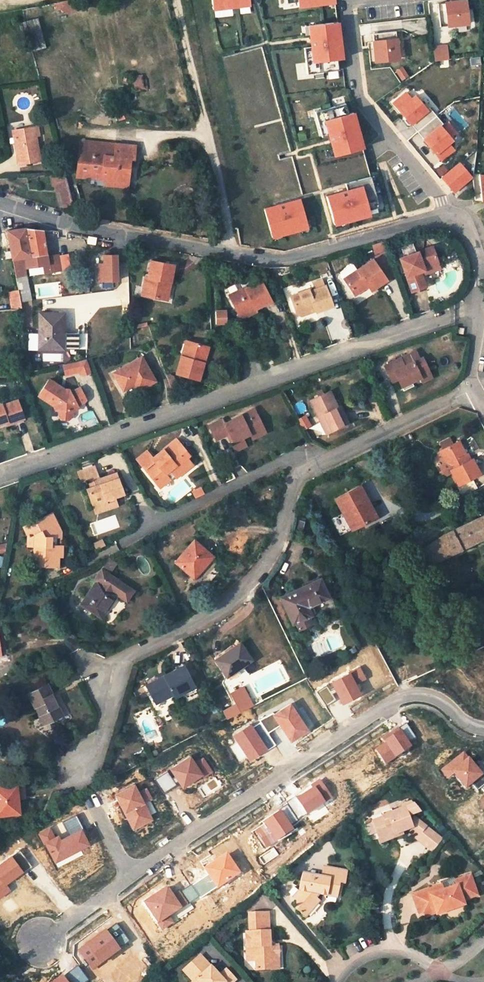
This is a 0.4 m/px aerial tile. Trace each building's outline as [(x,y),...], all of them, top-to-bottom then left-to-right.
[(466,1),(439,4),(441,27),(468,24),(466,1)] [(21,22),(30,51),(46,46),(38,18),(21,22)] [(304,46),(307,72),(338,69),(337,58),(342,57),(338,20),(309,23),(311,45),(304,46)] [(399,58),(396,31),(373,33),(375,61),(399,58)] [(433,45),(435,61),(449,59),(448,44),(433,45)] [(410,97),(404,90),(392,101),(439,158),(452,148),(447,141),(450,138),(439,124),(441,121),(428,105),(425,108),(413,93),(410,97)] [(335,154),(363,146),(353,111),(348,111),(345,101),(315,110),(322,135),(329,133),(335,154)] [(19,164),(40,159),(35,135),(34,126),(12,130),(19,164)] [(80,141),(79,149),(92,150),(93,143),(80,141)] [(128,182),(130,160),(134,161),(136,147),(116,145),(116,144),(106,143),(106,144),(93,143),(92,150),(79,149),(76,177),(88,178),(91,179),(92,179),(93,180),(93,184),(106,186),(106,180),(128,182)] [(458,161),(441,175),(453,189),(470,175),(458,161)] [(50,174),(52,183),(57,182),(64,206),(73,204),(64,173),(50,174)] [(326,195),(334,222),(369,213),(368,208),(379,205),(370,175),(345,182),(347,189),(326,195)] [(106,186),(128,188),(128,182),(106,180),(106,186)] [(272,236),(308,226),(300,198),(264,208),(272,236)] [(7,230),(12,259),(31,255),(26,227),(7,230)] [(14,273),(15,273),(16,276),(25,274),(24,264),(26,264),(26,266),(48,263),(49,271),(60,269),(58,254),(50,256),(47,256),(46,253),(46,250),(43,229),(26,227),(31,255),(12,259),(14,265),(14,268),(13,268),(12,269),(12,270),(12,271),(12,272),(12,273),(13,273),(14,273)] [(387,250),(384,242),(373,245),(376,254),(387,250)] [(400,258),(412,292),(426,287),(422,274),(421,271),(424,270),(426,273),(440,269),(437,261),(432,247),(400,258)] [(118,280),(117,254),(104,255),(104,267),(98,268),(98,280),(118,280)] [(345,279),(355,294),(368,286),(371,291),(387,281),(373,260),(345,279)] [(152,261),(149,278),(146,277),(142,296),(164,300),(167,281),(171,282),(174,265),(152,261)] [(255,308),(271,301),(262,282),(247,289),(246,286),(229,294),(240,318),(256,310),(255,308)] [(309,307),(314,306),(316,309),(317,312),(332,306),(325,286),(309,292),(308,290),(290,296),(296,313),(301,314),(307,312),(309,307)] [(8,291),(11,309),(21,308),(18,289),(8,291)] [(63,335),(64,313),(40,313),(39,349),(59,349),(59,335),(63,335)] [(181,356),(176,373),(195,379),(197,380),(203,363),(200,362),(205,346),(186,340),(181,356)] [(414,350),(408,353),(412,361),(418,358),(414,350)] [(408,353),(383,365),(388,374),(393,371),(397,378),(402,389),(413,384),(410,380),(419,376),(428,371),(421,357),(418,358),(412,361),(408,353)] [(154,381),(141,357),(139,357),(113,372),(123,390),(133,385),(136,383),(139,389),(153,382),(154,381)] [(64,373),(79,369),(80,372),(83,375),(83,374),(89,373),(89,370),(85,359),(78,361),(61,364),(64,373)] [(21,373),(36,370),(35,362),(21,365),(21,373)] [(393,371),(388,374),(391,381),(397,378),(393,371)] [(430,375),(428,371),(419,376),(421,380),(430,375)] [(167,378),(171,389),(177,386),(173,376),(167,378)] [(68,388),(63,388),(47,379),(38,395),(58,408),(58,414),(61,419),(68,420),(72,416),(72,411),(74,411),(77,408),(79,407),(78,405),(84,402),(85,399),(78,386),(69,391),(68,388)] [(309,399),(326,433),(348,422),(350,421),(341,402),(336,405),(329,390),(309,399)] [(6,421),(7,424),(9,424),(23,419),(22,416),(17,401),(3,405),(1,406),(1,404),(0,404),(0,423),(6,421)] [(253,408),(240,415),(243,419),(256,413),(253,408)] [(222,418),(208,425),(215,439),(226,434),(228,433),(232,441),(230,442),(234,450),(245,445),(241,437),(248,433),(262,427),(256,413),(243,419),(240,415),(224,423),(222,418)] [(262,427),(248,433),(251,438),(264,431),(262,427)] [(176,478),(192,465),(186,457),(189,456),(176,439),(152,458),(147,451),(137,459),(144,469),(156,485),(166,477),(164,475),(169,471),(170,470),(174,476),(176,478)] [(465,453),(458,441),(455,442),(453,439),(444,443),(446,447),(444,448),(454,468),(451,469),(458,485),(479,473),(472,459),(469,460),(465,453)] [(440,451),(451,469),(454,468),(444,448),(440,451)] [(94,465),(77,471),(81,482),(87,480),(97,476),(94,465)] [(169,481),(174,476),(170,470),(169,471),(164,475),(166,477),(156,485),(159,488),(169,481)] [(93,508),(115,500),(113,496),(122,492),(115,473),(102,478),(103,482),(90,487),(86,488),(93,508)] [(90,487),(103,482),(102,478),(101,478),(98,479),(97,476),(87,480),(90,487)] [(376,516),(360,485),(336,498),(352,528),(376,516)] [(95,512),(116,504),(115,500),(93,508),(95,512)] [(51,513),(47,514),(57,534),(61,532),(51,513)] [(61,555),(61,546),(50,545),(50,537),(57,534),(47,514),(29,524),(34,534),(29,536),(28,543),(34,543),(33,556),(37,555),(37,564),(57,565),(57,555),(61,555)] [(422,549),(430,564),(483,537),(483,515),(483,516),(442,535),(422,549)] [(23,526),(29,536),(34,534),(29,524),(23,526)] [(212,555),(194,540),(175,562),(194,578),(212,555)] [(156,548),(152,541),(147,543),(151,551),(156,548)] [(109,574),(117,563),(109,557),(101,568),(109,574)] [(109,574),(101,568),(94,579),(96,580),(79,606),(82,609),(84,607),(101,619),(117,595),(126,602),(133,591),(109,574)] [(329,597),(320,578),(280,597),(292,624),(295,622),(308,616),(311,615),(307,607),(329,597)] [(308,616),(295,622),(299,631),(312,625),(308,616)] [(251,659),(240,642),(224,653),(225,655),(216,661),(226,676),(251,659)] [(195,686),(183,665),(146,685),(156,703),(173,694),(175,696),(195,686)] [(363,696),(352,674),(333,683),(344,706),(363,696)] [(62,713),(47,684),(29,694),(43,723),(62,713)] [(335,700),(327,686),(318,692),(326,705),(335,700)] [(310,731),(291,703),(274,715),(292,743),(310,731)] [(269,751),(252,725),(233,736),(250,763),(269,751)] [(412,745),(402,729),(385,741),(386,742),(396,757),(412,745)] [(396,757),(386,742),(376,749),(386,764),(396,757)] [(453,770),(469,756),(464,750),(440,770),(448,778),(455,772),(453,770)] [(204,776),(191,756),(170,769),(183,789),(204,776)] [(483,773),(483,772),(470,756),(469,756),(453,770),(455,772),(467,787),(472,783),(483,773)] [(176,785),(167,771),(155,779),(164,793),(176,785)] [(472,783),(478,789),(483,785),(483,773),(472,783)] [(23,783),(0,786),(0,814),(19,812),(18,797),(24,796),(23,783)] [(146,804),(135,785),(115,795),(125,815),(146,804)] [(315,786),(298,797),(308,813),(326,802),(315,786)] [(426,825),(414,815),(409,818),(408,815),(415,812),(417,807),(412,800),(403,804),(404,807),(392,811),(391,808),(383,811),(384,814),(383,815),(383,816),(373,820),(381,841),(396,835),(395,833),(402,830),(412,826),(414,827),(420,833),(426,825)] [(154,820),(146,804),(125,815),(133,831),(154,820)] [(294,829),(281,810),(263,822),(276,841),(294,829)] [(426,825),(420,833),(414,827),(412,829),(418,835),(416,837),(426,845),(436,834),(426,825)] [(45,842),(55,837),(51,828),(39,834),(43,843),(45,842)] [(91,846),(82,829),(61,840),(59,835),(55,837),(45,842),(56,864),(91,846)] [(436,834),(426,845),(432,850),(442,839),(436,834)] [(20,850),(12,856),(24,872),(32,867),(20,850)] [(241,871),(227,851),(204,867),(218,887),(241,871)] [(12,856),(0,865),(0,875),(7,885),(24,872),(12,856)] [(321,876),(303,872),(297,909),(308,917),(321,901),(316,897),(319,894),(338,897),(340,882),(345,883),(348,870),(328,867),(326,876),(321,876)] [(7,885),(0,875),(0,899),(11,891),(7,885)] [(422,911),(433,908),(435,912),(435,914),(463,905),(462,900),(476,895),(470,876),(461,878),(454,880),(455,883),(456,886),(450,888),(443,890),(429,895),(427,889),(412,894),(418,913),(422,911)] [(182,906),(167,885),(143,901),(158,922),(169,915),(182,906)] [(441,885),(427,889),(429,895),(443,890),(441,885)] [(424,916),(435,912),(433,908),(422,911),(424,916)] [(174,922),(169,915),(158,922),(162,929),(174,922)] [(269,915),(249,916),(251,934),(247,935),(248,949),(252,954),(250,957),(258,962),(258,972),(272,971),(271,959),(280,958),(279,947),(272,947),(269,915)] [(121,949),(106,928),(78,949),(93,970),(121,949)] [(249,963),(258,962),(250,957),(252,954),(248,949),(249,963)] [(199,981),(235,981),(236,981),(227,970),(220,976),(202,956),(185,971),(194,981),(197,981),(198,981),(199,981)] [(280,958),(271,959),(272,971),(281,970),(280,958)] [(65,976),(69,981),(86,981),(89,980),(79,966),(65,976)]
